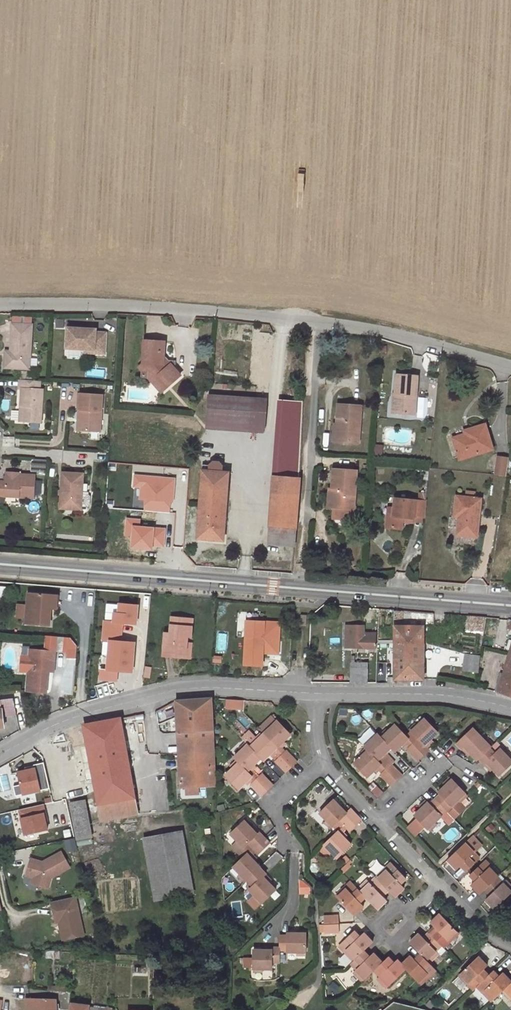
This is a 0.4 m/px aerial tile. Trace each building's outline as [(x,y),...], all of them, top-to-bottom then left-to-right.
[(9,327),(8,352),(7,367),(26,369),(29,328),(9,327)] [(95,331),(66,329),(64,349),(82,351),(82,354),(105,355),(106,334),(95,334),(95,331)] [(148,379),(152,384),(156,380),(162,381),(169,388),(180,378),(175,372),(175,365),(168,365),(164,359),(165,344),(144,343),(143,366),(139,369),(143,373),(142,379),(148,379)] [(397,375),(396,396),(399,396),(397,416),(416,417),(418,376),(397,375)] [(37,381),(17,379),(16,389),(19,389),(16,421),(38,422),(41,390),(36,389),(37,381)] [(156,380),(152,384),(162,395),(169,388),(162,381),(156,380)] [(78,393),(77,410),(82,411),(80,431),(98,432),(102,394),(78,393)] [(208,395),(205,428),(249,431),(251,399),(208,395)] [(278,477),(299,479),(304,402),(282,401),(278,477)] [(341,403),(339,423),(343,423),(341,441),(361,441),(364,405),(341,403)] [(487,424),(471,430),(473,435),(457,441),(462,459),(495,448),(487,424)] [(468,435),(456,438),(457,441),(473,435),(471,430),(466,431),(468,435)] [(384,455),(385,445),(376,444),(375,454),(384,455)] [(498,456),(496,475),(507,476),(509,458),(498,456)] [(48,473),(48,459),(33,458),(32,473),(48,473)] [(222,459),(203,458),(197,539),(223,540),(229,472),(221,471),(222,459)] [(336,465),(335,485),(338,485),(338,501),(357,503),(359,466),(336,465)] [(82,474),(60,473),(58,508),(79,510),(79,509),(85,509),(85,507),(88,505),(88,496),(86,494),(86,492),(80,491),(82,474)] [(2,475),(1,484),(0,484),(0,498),(31,500),(32,479),(17,478),(17,476),(2,475)] [(269,545),(294,546),(299,479),(278,477),(274,477),(269,545)] [(171,501),(174,501),(175,481),(137,478),(136,486),(143,487),(142,498),(148,499),(147,511),(170,513),(171,501)] [(394,519),(387,518),(386,529),(403,531),(404,524),(404,520),(415,520),(415,517),(425,519),(427,502),(395,500),(395,511),(394,519)] [(481,505),(457,502),(456,519),(460,519),(458,540),(477,543),(481,505)] [(140,521),(127,520),(126,535),(133,536),(132,547),(151,548),(151,545),(163,545),(164,530),(139,528),(140,521)] [(8,600),(8,586),(0,586),(0,600),(8,600)] [(51,608),(52,594),(28,592),(26,624),(49,626),(51,608)] [(59,594),(52,594),(51,608),(58,609),(59,594)] [(114,602),(112,621),(106,620),(105,639),(111,639),(121,640),(123,621),(137,623),(139,604),(114,602)] [(395,627),(404,627),(404,611),(394,611),(395,627)] [(189,635),(193,635),(195,618),(174,616),(173,633),(167,633),(165,657),(186,658),(189,635)] [(470,623),(486,625),(487,618),(470,616),(470,623)] [(264,639),(264,654),(277,654),(278,623),(246,622),(245,637),(264,639)] [(353,626),(351,627),(351,648),(376,649),(376,638),(364,637),(364,627),(353,626)] [(404,627),(395,627),(395,643),(425,645),(425,627),(404,627)] [(46,651),(55,653),(66,654),(68,638),(68,637),(47,635),(46,651)] [(68,638),(66,654),(66,660),(76,660),(77,647),(71,637),(68,638)] [(264,639),(245,637),(244,665),(264,666),(264,654),(264,639)] [(111,639),(108,669),(102,669),(101,678),(118,679),(119,670),(133,671),(135,641),(121,640),(111,639)] [(425,662),(425,645),(395,643),(396,651),(410,653),(410,662),(425,662)] [(50,660),(55,661),(55,653),(30,650),(29,658),(28,673),(26,691),(46,692),(48,672),(50,660)] [(426,680),(425,662),(410,662),(410,653),(396,651),(396,676),(396,680),(426,680)] [(510,653),(499,692),(510,696),(510,653)] [(460,655),(459,671),(479,677),(479,661),(460,655)] [(28,673),(29,658),(22,657),(20,672),(28,673)] [(352,685),(368,685),(368,671),(362,671),(362,664),(352,664),(352,685)] [(396,685),(396,680),(396,676),(387,676),(386,685),(396,685)] [(0,700),(0,728),(3,727),(2,715),(16,713),(14,698),(0,700)] [(213,785),(211,700),(201,699),(176,702),(180,787),(213,785)] [(243,709),(244,702),(226,701),(226,708),(243,709)] [(137,812),(121,718),(85,725),(101,819),(137,812)] [(265,735),(278,723),(273,718),(260,730),(265,735)] [(439,735),(427,722),(408,740),(414,747),(410,750),(409,752),(418,763),(430,752),(426,748),(439,735)] [(260,740),(252,747),(263,758),(265,760),(271,754),(281,745),(290,736),(278,723),(265,735),(260,740)] [(396,727),(383,739),(392,748),(396,752),(404,744),(410,750),(414,747),(408,740),(396,727)] [(364,742),(377,733),(374,728),(360,737),(364,742)] [(252,747),(260,740),(251,731),(244,738),(250,745),(252,747)] [(466,736),(455,747),(460,753),(462,750),(475,764),(477,762),(482,767),(485,765),(498,778),(510,766),(510,765),(498,752),(493,755),(488,751),(489,749),(471,731),(466,736)] [(392,748),(383,739),(379,734),(364,748),(368,752),(355,766),(367,780),(381,766),(378,761),(386,754),(392,748)] [(263,758),(252,747),(250,745),(237,759),(241,764),(228,777),(240,789),(252,776),(249,771),(263,758)] [(278,761),(288,752),(281,745),(271,754),(278,761)] [(288,771),(298,762),(288,752),(278,761),(288,771)] [(386,771),(392,766),(394,763),(386,754),(378,761),(381,766),(386,771)] [(29,771),(21,773),(24,785),(16,787),(18,797),(52,790),(47,764),(37,766),(38,769),(29,771)] [(391,786),(402,777),(392,766),(386,771),(381,775),(391,786)] [(263,795),(274,784),(263,773),(253,784),(263,795)] [(377,798),(384,793),(376,781),(369,785),(377,798)] [(467,796),(452,782),(439,794),(440,797),(430,806),(428,805),(415,818),(418,821),(426,829),(429,832),(442,820),(441,818),(446,812),(451,808),(453,810),(458,805),(467,796)] [(245,790),(255,801),(262,795),(252,785),(245,790)] [(69,790),(78,839),(92,837),(82,788),(69,790)] [(458,805),(460,807),(469,798),(467,796),(458,805)] [(349,812),(336,798),(322,811),(340,831),(347,824),(352,830),(364,820),(353,808),(349,812)] [(451,808),(446,812),(455,821),(465,812),(460,807),(458,805),(453,810),(451,808)] [(21,810),(23,820),(45,815),(47,815),(45,806),(21,810)] [(45,815),(23,820),(26,835),(48,831),(47,823),(45,815)] [(257,833),(245,820),(231,833),(244,846),(250,841),(259,852),(270,843),(260,830),(257,833)] [(418,821),(408,831),(416,839),(426,829),(418,821)] [(455,829),(444,832),(446,840),(457,837),(455,829)] [(352,844),(340,831),(325,844),(337,858),(352,844)] [(155,901),(182,898),(175,835),(147,838),(148,844),(155,901)] [(66,840),(69,852),(79,850),(76,838),(66,840)] [(465,868),(471,875),(485,861),(480,856),(485,849),(475,838),(450,862),(460,873),(465,868)] [(52,878),(71,868),(62,852),(44,862),(32,859),(27,877),(33,879),(40,880),(39,886),(49,889),(52,878)] [(249,878),(261,866),(248,852),(235,866),(247,879),(249,878)] [(277,852),(263,864),(269,871),(283,859),(277,852)] [(376,861),(371,870),(379,875),(385,866),(376,861)] [(488,891),(502,879),(493,870),(496,867),(490,861),(474,877),(479,881),(475,885),(484,895),(488,891)] [(267,872),(261,866),(249,878),(254,883),(250,887),(264,901),(276,888),(264,875),(267,872)] [(379,880),(390,891),(397,898),(402,893),(406,890),(402,886),(408,881),(395,867),(389,872),(387,869),(377,878),(379,880)] [(510,898),(510,880),(507,884),(502,879),(488,891),(494,897),(490,901),(498,910),(510,898)] [(385,897),(390,891),(379,880),(372,886),(369,882),(360,891),(366,897),(379,911),(389,902),(385,897)] [(360,903),(366,897),(360,891),(350,881),(345,887),(347,890),(338,899),(356,918),(366,909),(360,903)] [(300,894),(312,894),(312,882),(300,882),(300,894)] [(53,901),(55,910),(57,909),(60,921),(64,939),(85,935),(76,896),(53,901)] [(341,916),(326,916),(326,924),(341,924),(341,916)] [(437,928),(430,935),(442,947),(448,952),(454,947),(451,943),(459,935),(442,917),(434,924),(437,928)] [(326,924),(326,933),(341,933),(341,924),(326,924)] [(272,952),(253,951),(254,972),(272,972),(272,964),(279,964),(280,953),(287,952),(287,954),(307,954),(306,934),(287,935),(287,938),(278,938),(279,948),(272,948),(272,952)] [(363,941),(356,934),(339,948),(346,955),(349,952),(358,962),(365,955),(375,945),(367,937),(363,941)] [(442,947),(430,935),(426,939),(420,934),(410,945),(423,959),(431,967),(440,957),(436,952),(442,947)] [(378,971),(384,965),(376,956),(371,961),(365,955),(358,962),(354,966),(359,973),(355,976),(363,985),(378,971)] [(431,967),(423,959),(419,963),(412,958),(403,966),(409,971),(417,980),(423,987),(433,978),(429,973),(433,969),(431,967)] [(409,971),(403,966),(400,962),(396,966),(390,959),(384,965),(378,971),(384,978),(380,981),(389,990),(409,971)] [(476,989),(479,985),(492,973),(488,969),(484,972),(474,962),(461,976),(469,984),(467,986),(473,992),(476,989)] [(476,989),(492,1006),(504,994),(510,987),(510,985),(502,975),(498,979),(492,973),(479,985),(476,989)] [(28,1009),(40,1009),(41,999),(35,999),(28,999),(28,1009)] [(41,999),(40,1009),(55,1009),(55,1000),(41,999)]
